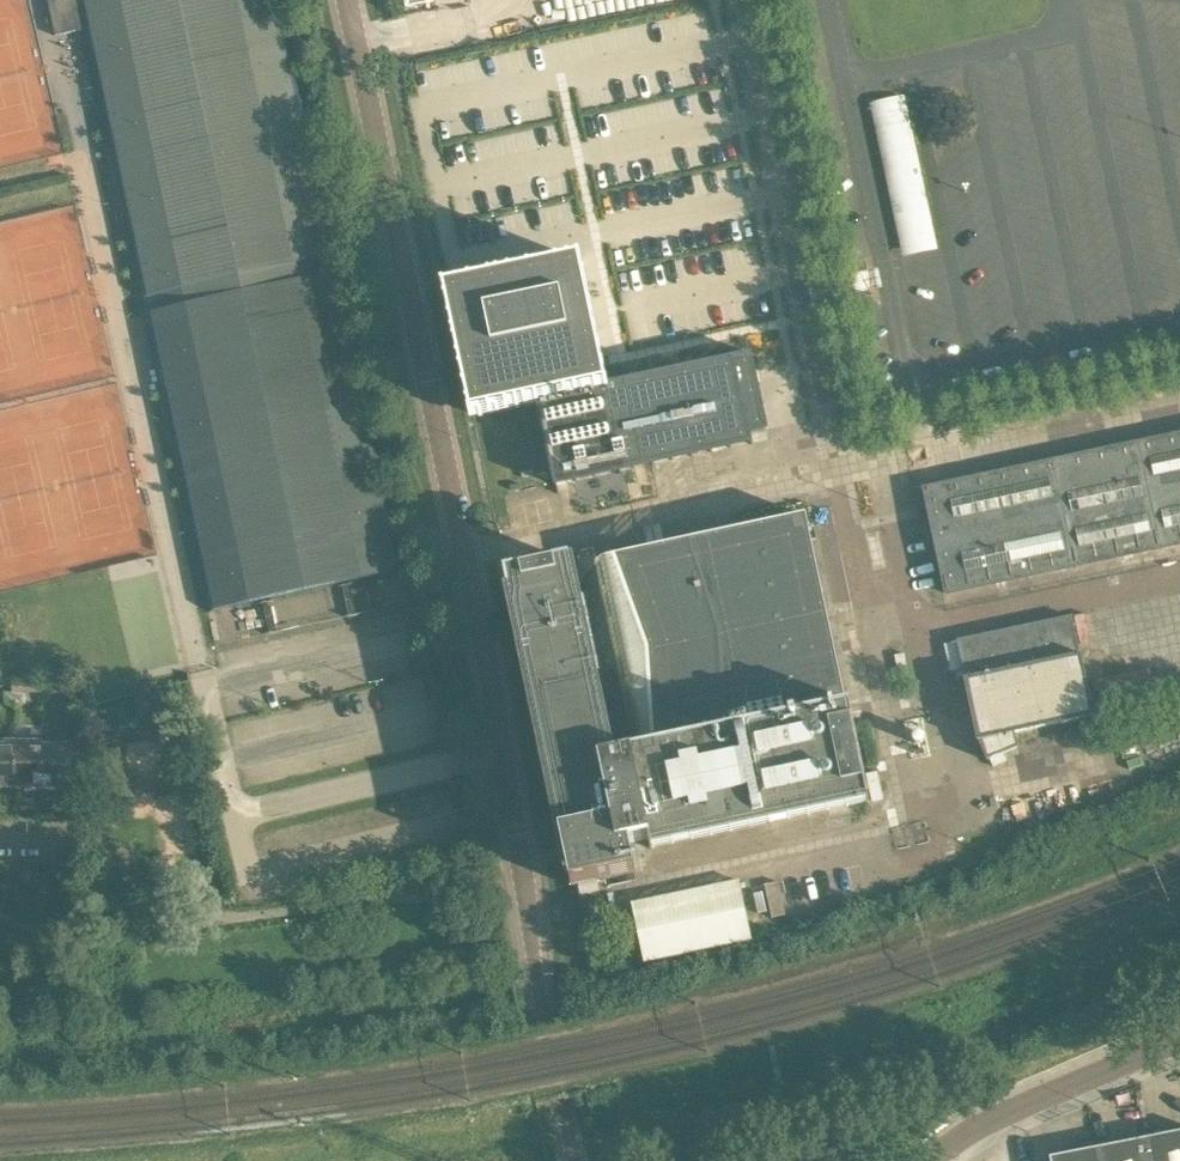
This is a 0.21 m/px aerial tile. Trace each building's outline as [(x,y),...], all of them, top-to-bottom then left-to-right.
[(60,28),(54,29),(56,35),(84,29),(142,304),(208,611),(403,570),(282,0),(54,0),(60,28)] [(910,94),(875,101),(906,256),(940,249),(910,94)] [(581,259),(449,288),(445,289),(443,289),(470,417),(472,417),(477,416),(538,403),(555,484),(751,442),(749,431),(767,427),(752,353),(608,383),(581,259)] [(1179,542),(1179,436),(926,490),(948,592),(1179,542)] [(570,560),(506,573),(505,574),(529,688),(571,885),(636,871),(630,843),(648,839),(650,848),(870,801),(849,705),(843,706),(821,604),(803,515),(571,565),(570,560)] [(1072,615),(956,640),(964,678),(963,678),(977,741),(978,741),(986,760),(1018,746),(1015,733),(1094,716),(1081,653),(1080,654),(1072,615)] [(16,703),(16,692),(5,692),(5,703),(16,703)] [(16,692),(16,703),(26,703),(26,692),(16,692)] [(16,740),(5,740),(5,745),(0,745),(0,790),(4,790),(4,786),(15,786),(16,740)] [(43,790),(44,745),(26,745),(26,740),(16,740),(15,786),(30,786),(30,790),(43,790)] [(71,779),(72,743),(71,740),(60,740),(60,745),(44,745),(43,790),(57,790),(57,787),(71,787),(71,779)] [(739,880),(631,903),(644,963),(752,940),(739,880)] [(786,914),(778,881),(764,884),(772,917),(786,914)] [(1049,1157),(1050,1160),(1179,1160),(1179,1131),(1049,1157)]
